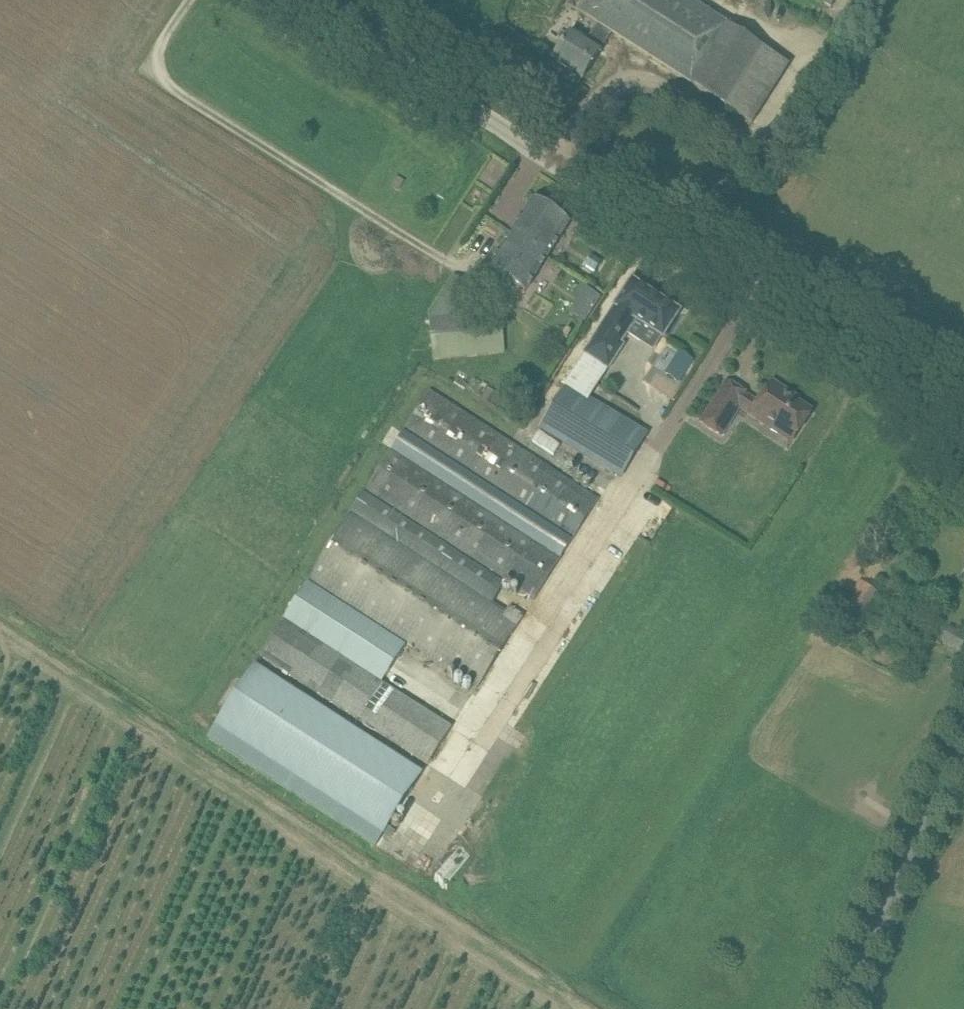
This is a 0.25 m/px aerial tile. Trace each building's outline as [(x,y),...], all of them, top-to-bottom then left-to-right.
[(690,0),(586,0),(579,12),(598,24),(587,41),(571,33),(554,61),(555,61),(556,60),(577,73),(576,75),(583,79),(613,33),(753,122),(789,65),(722,23),(723,21),(690,0)] [(831,8),(836,0),(818,0),(831,8)] [(523,216),(489,268),(491,269),(526,291),(559,239),(570,222),(534,199),(523,216)] [(442,296),(452,302),(462,308),(474,286),(464,280),(453,275),(442,296)] [(680,311),(633,280),(616,306),(617,307),(587,353),(609,368),(623,346),(622,345),(629,334),(641,342),(650,328),(663,337),(680,311)] [(589,286),(574,313),(587,320),(602,293),(589,286)] [(434,359),(506,352),(502,310),(430,316),(434,359)] [(795,437),(801,429),(812,412),(785,394),(787,391),(773,382),(759,403),(727,382),(716,399),(701,422),(721,435),(740,406),(752,414),(766,424),(769,420),(795,437)] [(638,449),(648,434),(567,385),(540,428),(614,473),(631,445),(638,449)] [(311,579),(262,655),(429,763),(452,728),(382,683),(408,642),(478,687),(525,615),(510,606),(505,614),(491,605),(483,600),(498,575),(507,581),(535,599),(599,500),(431,390),(404,432),(393,449),(367,489),(351,514),(309,578),(311,579)] [(540,431),(533,441),(554,455),(561,445),(540,431)] [(858,624),(879,591),(860,580),(840,612),(858,624)] [(944,640),(961,648),(963,642),(963,634),(951,627),(944,640)] [(423,773),(255,665),(216,725),(384,833),(423,773)]
